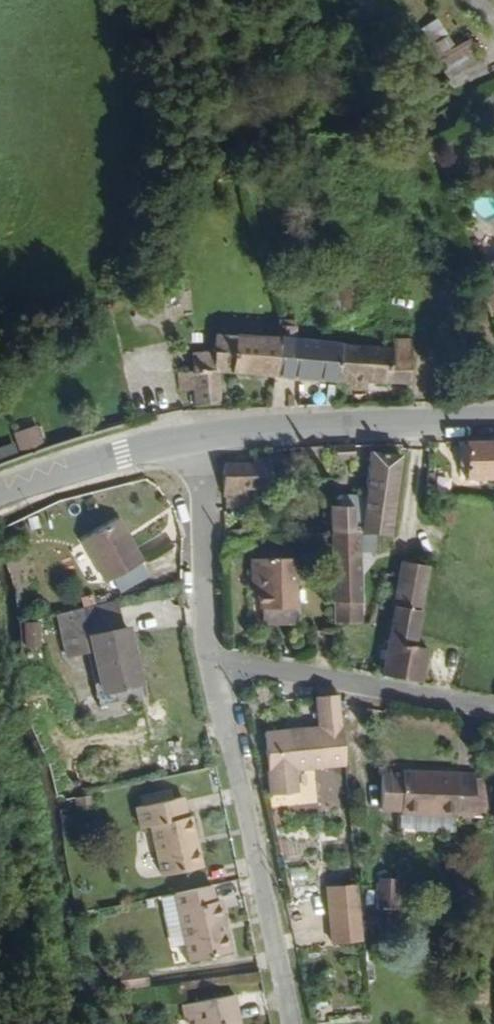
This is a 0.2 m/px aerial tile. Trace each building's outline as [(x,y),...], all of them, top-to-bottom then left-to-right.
[(438,68),(449,86),(481,66),(471,49),(457,56),(445,37),(435,45),(446,63),(438,68)] [(337,286),(337,307),(351,308),(352,286),(337,286)] [(286,336),(271,335),(270,346),(290,348),(286,336)] [(224,381),(268,384),(270,346),(211,343),(212,363),(223,363),(224,381)] [(270,346),(268,384),(330,388),(332,350),(290,348),(270,346)] [(386,346),(385,353),(386,364),(405,364),(405,347),(386,346)] [(332,350),(330,388),(405,392),(405,364),(386,364),(385,353),(332,350)] [(191,384),(214,382),(224,381),(223,363),(212,363),(190,364),(190,380),(191,384)] [(187,400),(188,414),(217,410),(214,382),(191,384),(190,380),(174,381),(175,400),(187,400)] [(15,434),(22,452),(46,443),(39,425),(15,434)] [(20,453),(17,442),(0,448),(0,459),(20,453)] [(464,449),(464,473),(458,474),(458,487),(493,486),(493,448),(464,449)] [(369,539),(385,540),(399,462),(371,459),(365,503),(345,502),(344,513),(330,514),(330,539),(356,539),(369,539)] [(235,478),(220,478),(221,504),(235,504),(235,500),(270,500),(269,470),(253,470),(252,474),(236,475),(235,478)] [(147,560),(130,526),(101,542),(118,576),(147,560)] [(330,557),(330,633),(341,632),(341,627),(358,626),(357,556),(356,539),(330,539),(330,543),(330,557)] [(356,539),(357,556),(369,555),(369,539),(356,539)] [(302,559),(323,557),(323,544),(302,546),(302,559)] [(250,560),(251,575),(259,575),(259,589),(259,610),(294,610),(294,560),(250,560)] [(380,677),(419,683),(425,652),(414,649),(426,582),(439,584),(442,570),(402,563),(380,677)] [(43,622),(25,623),(27,651),(44,650),(43,622)] [(134,699),(114,632),(74,642),(91,710),(134,699)] [(334,762),(329,697),(306,698),(308,728),(257,731),(261,791),(287,788),(286,765),(334,762)] [(473,819),(473,777),(421,777),(421,775),(399,775),(398,780),(378,779),(379,815),(398,814),(397,818),(473,819)] [(93,795),(74,799),(77,815),(95,810),(93,795)] [(201,870),(190,821),(184,822),(180,802),(140,812),(143,830),(150,829),(159,880),(201,870)] [(381,883),(380,911),(398,911),(398,883),(381,883)] [(208,888),(174,896),(190,965),(231,957),(220,906),(213,907),(208,888)] [(331,944),(363,942),(359,892),(329,892),(331,944)] [(231,1000),(183,1010),(186,1023),(192,1023),(194,1023),(237,1023),(231,1000)]
